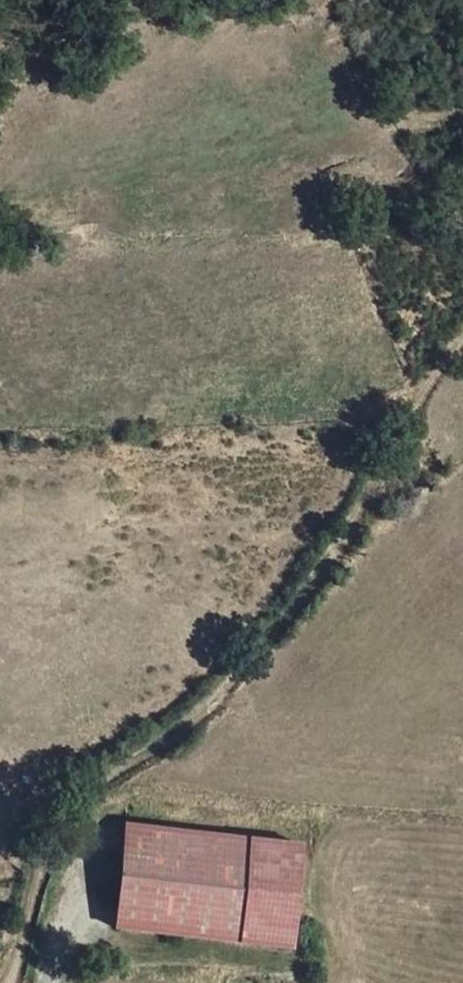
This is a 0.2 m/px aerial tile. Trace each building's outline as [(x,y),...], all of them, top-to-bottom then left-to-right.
[(280,945),(291,841),(129,825),(119,929),(280,945)]
